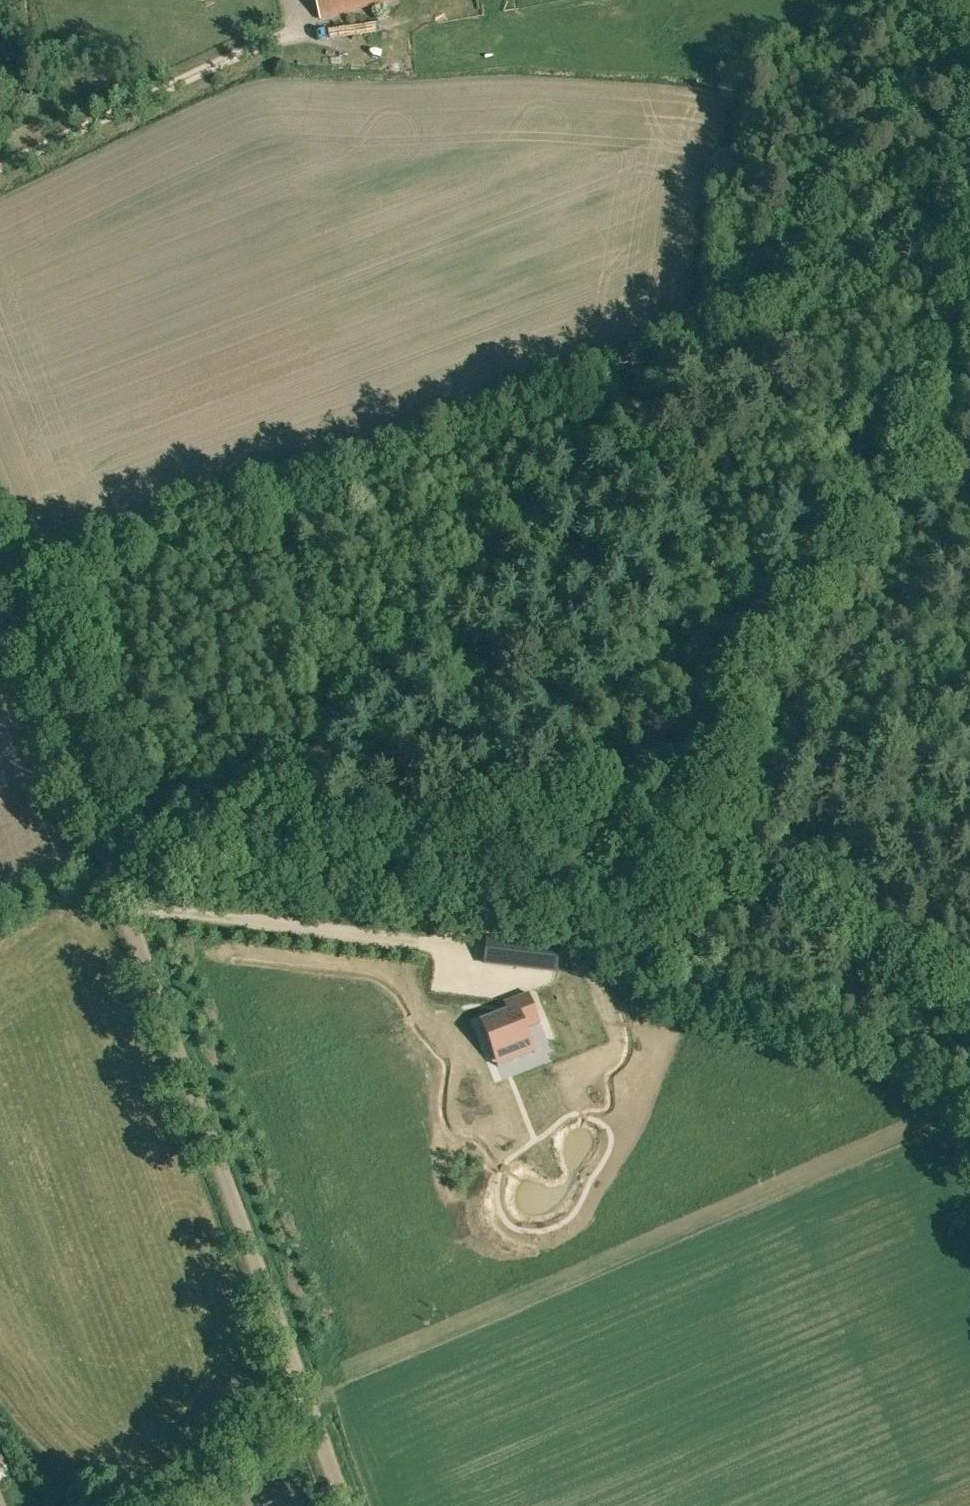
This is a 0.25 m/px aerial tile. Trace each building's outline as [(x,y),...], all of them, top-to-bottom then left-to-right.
[(390,0),(316,0),(320,18),(390,0)] [(508,941),(506,965),(556,971),(559,947),(508,941)] [(472,1019),(487,1052),(524,1036),(519,1025),(533,1019),(520,990),(504,997),(507,1004),(472,1019)]
